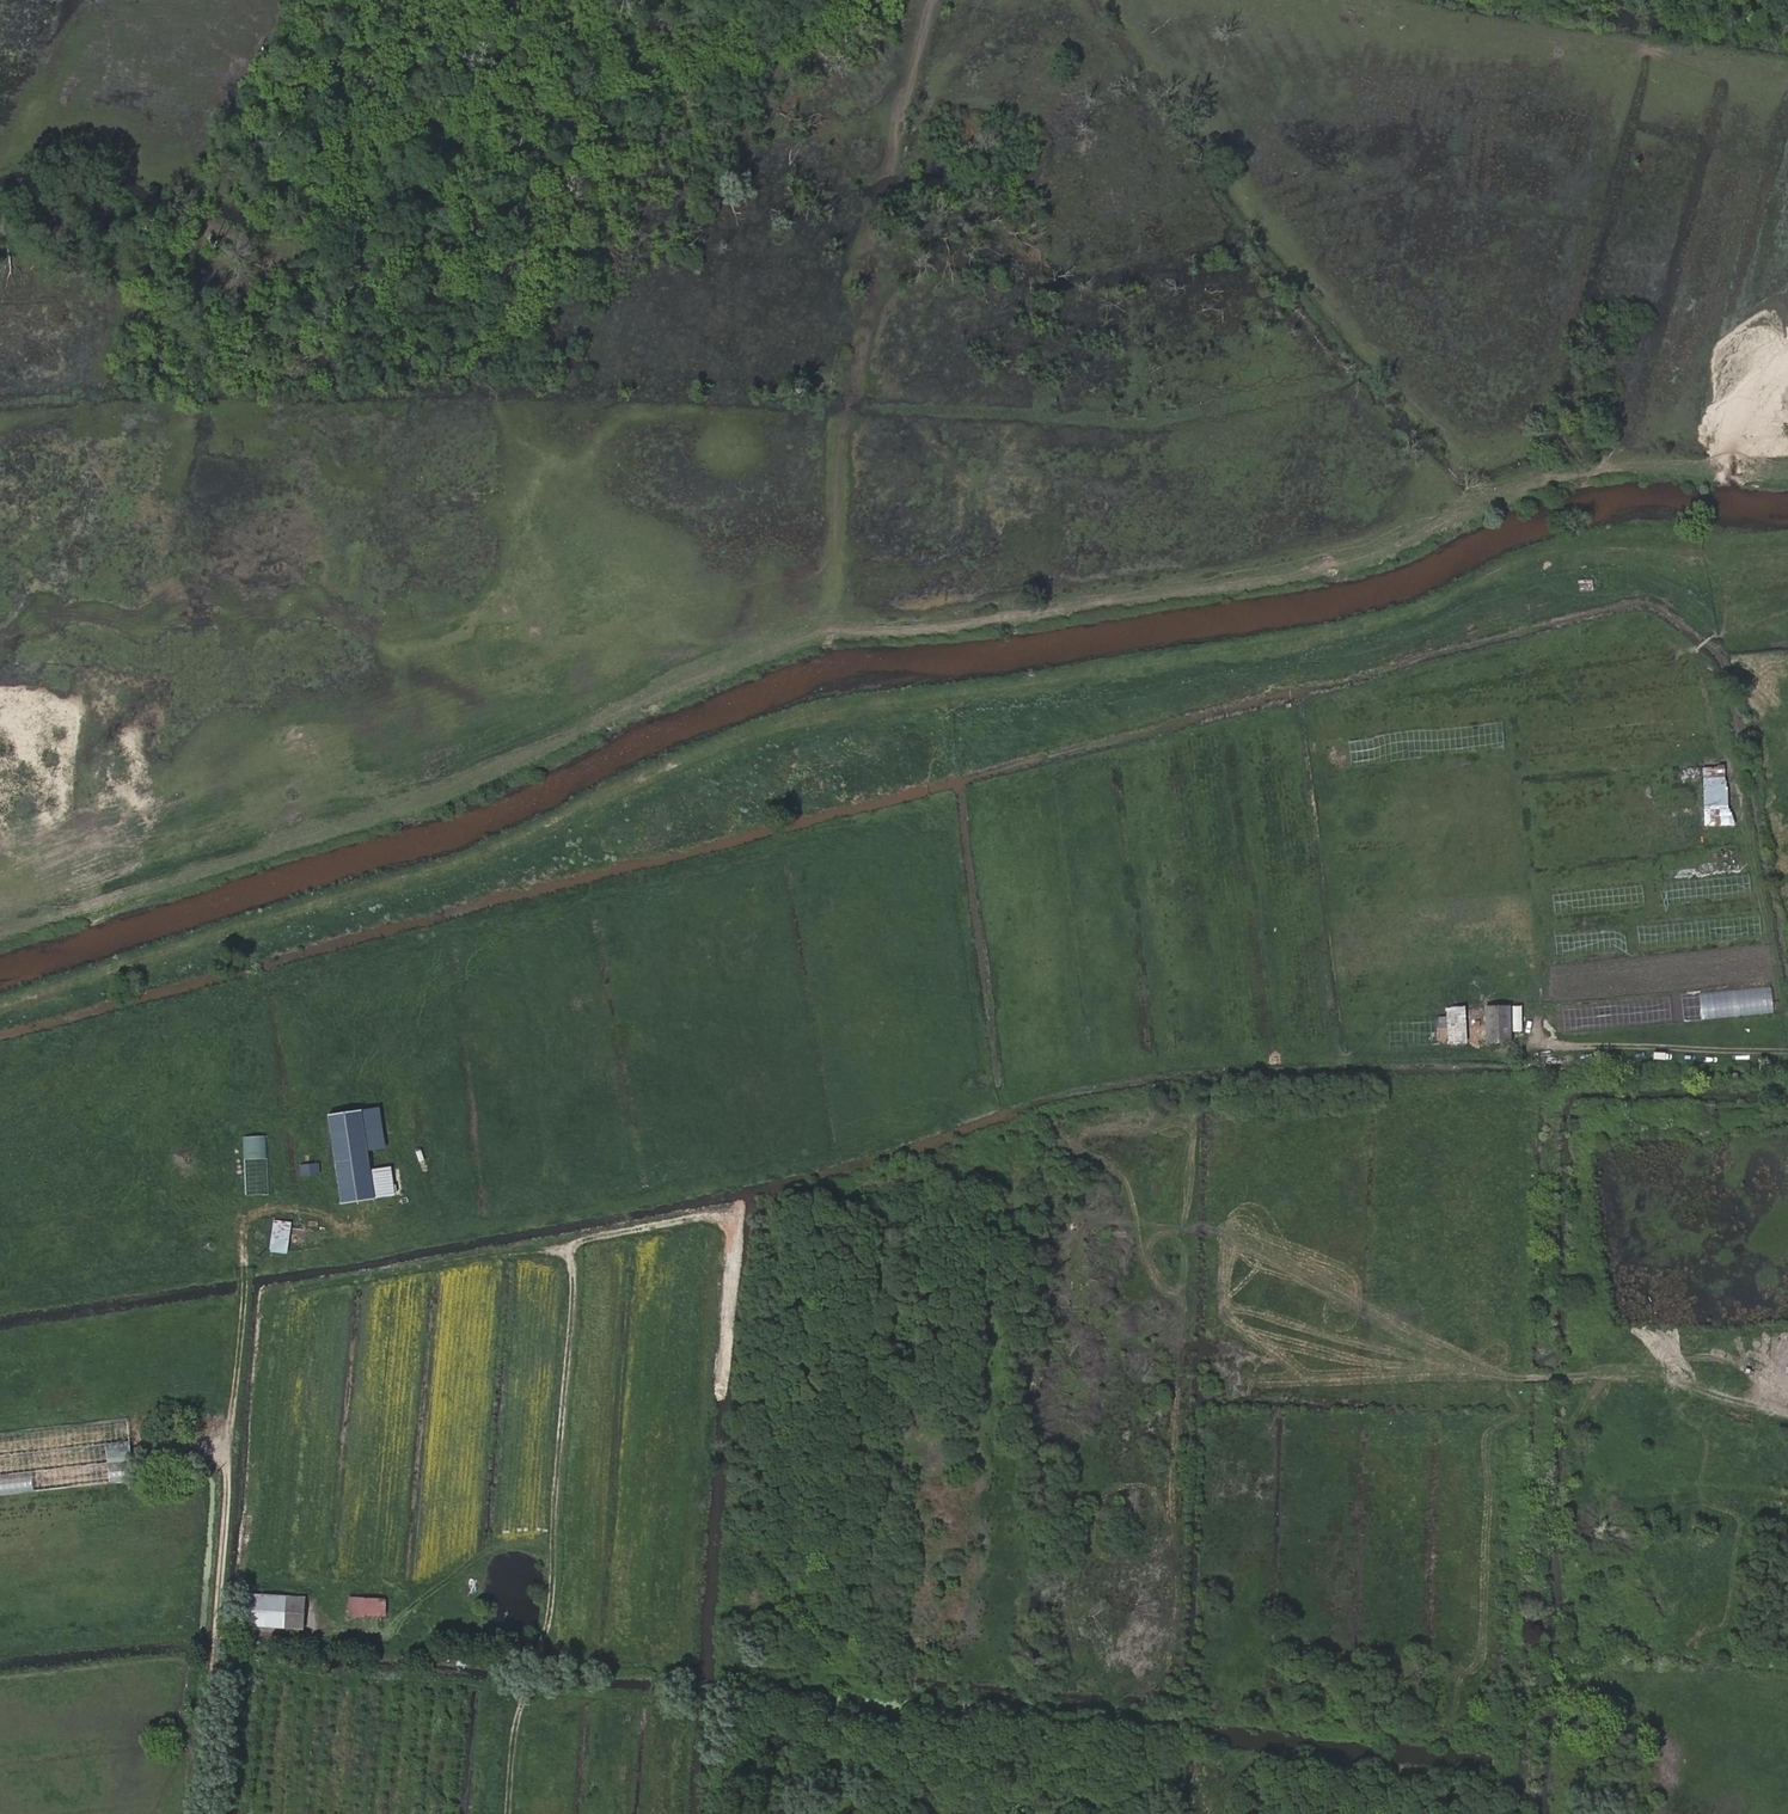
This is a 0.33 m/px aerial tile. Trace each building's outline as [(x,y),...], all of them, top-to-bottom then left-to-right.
[(1579,592),(1592,591),(1592,579),(1579,580),(1579,592)] [(1703,766),(1702,806),(1725,807),(1726,767),(1703,766)] [(1680,995),(1682,1021),(1772,1013),(1770,986),(1680,995)] [(1605,1001),(1607,1029),(1670,1025),(1669,997),(1605,1001)] [(1483,1043),(1510,1043),(1510,1032),(1521,1032),(1521,1006),(1484,1005),(1483,1043)] [(374,1200),(362,1111),(330,1116),(342,1206),(374,1200)] [(242,1195),(266,1195),(267,1136),(244,1136),(242,1195)] [(268,1253),(286,1254),(289,1222),(271,1220),(268,1253)] [(132,1481),(128,1441),(102,1443),(104,1463),(78,1465),(78,1462),(87,1461),(86,1449),(80,1450),(79,1439),(74,1439),(73,1430),(51,1432),(53,1451),(29,1454),(27,1431),(0,1433),(0,1494),(132,1481)] [(282,1630),(285,1597),(249,1594),(246,1627),(282,1630)] [(345,1614),(383,1616),(385,1597),(346,1595),(345,1614)]
